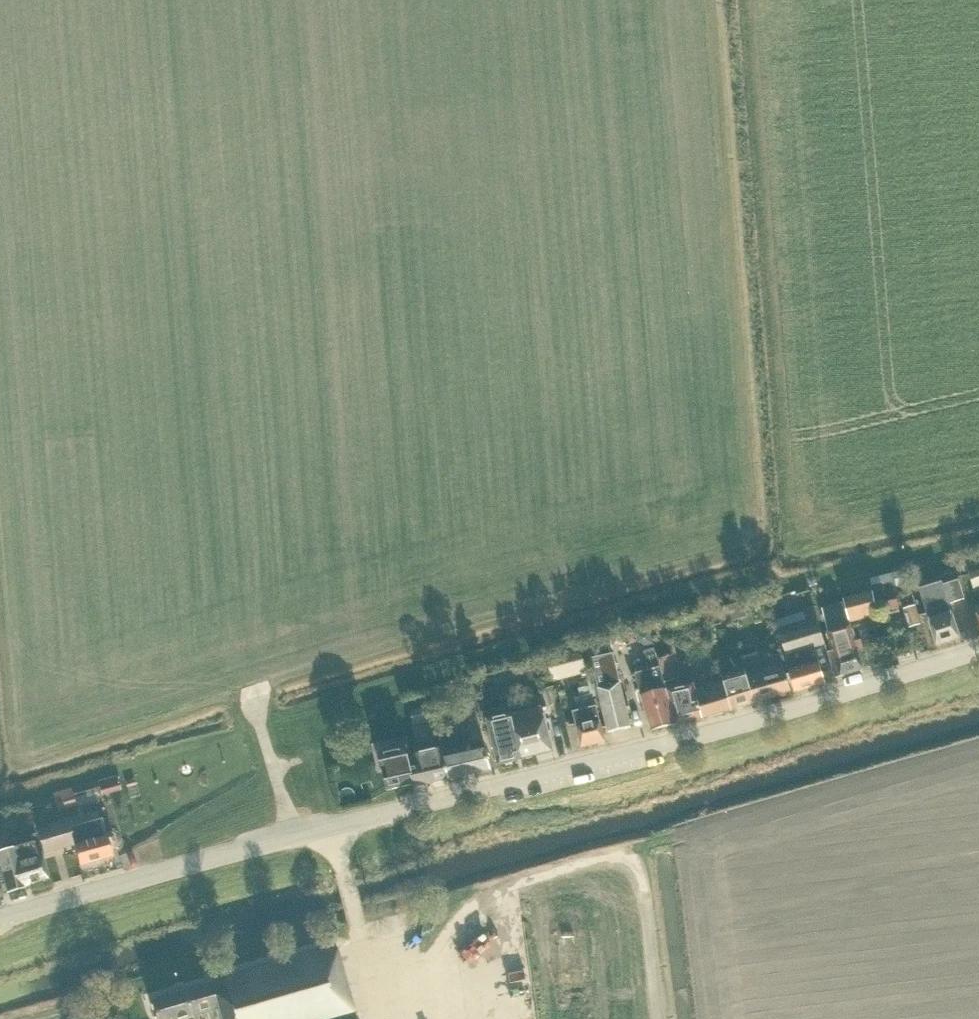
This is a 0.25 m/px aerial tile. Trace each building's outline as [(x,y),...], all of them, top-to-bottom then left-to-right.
[(965,558),(954,561),(959,577),(969,574),(973,589),(978,587),(978,555),(965,558)] [(903,591),(909,590),(904,570),(893,573),(896,586),(903,591)] [(950,609),(949,604),(941,582),(919,589),(925,607),(936,645),(959,638),(950,609)] [(851,629),(850,626),(849,624),(879,615),(872,591),(842,600),(843,602),(821,609),(833,652),(828,653),(835,677),(840,675),(840,676),(863,669),(858,652),(862,651),(859,641),(855,643),(854,639),(854,636),(853,631),(851,629)] [(909,628),(921,624),(916,605),(903,609),(909,628)] [(825,644),(816,618),(813,608),(803,611),(805,621),(777,629),(788,663),(786,663),(789,673),(794,692),(824,683),(816,654),(814,648),(825,644)] [(682,678),(674,647),(672,639),(654,644),(665,683),(664,683),(676,724),(702,717),(731,710),(723,682),(694,690),(693,684),(681,687),(678,679),(682,678)] [(609,642),(588,646),(591,660),(612,655),(609,642)] [(598,707),(591,673),(589,664),(584,665),(580,649),(547,658),(553,682),(581,675),(582,679),(587,678),(590,694),(574,698),(577,710),(575,711),(575,712),(572,712),(576,727),(581,747),(605,742),(596,707),(598,707)] [(661,675),(657,658),(654,650),(644,653),(649,670),(635,674),(637,681),(652,730),(676,724),(664,683),(661,675)] [(732,710),(757,702),(773,697),(773,695),(790,690),(782,664),(762,669),(757,653),(741,658),(744,669),(721,676),(723,682),(731,710),(732,710)] [(630,728),(620,683),(613,655),(612,655),(591,660),(608,733),(630,728)] [(558,704),(554,687),(546,689),(550,706),(558,704)] [(476,694),(462,697),(467,717),(481,713),(476,694)] [(432,707),(410,711),(414,727),(435,722),(450,719),(446,700),(431,703),(432,707)] [(498,765),(552,752),(542,708),(487,721),(498,765)] [(474,726),(438,734),(442,750),(448,779),(490,770),(484,742),(478,744),(474,726)] [(406,747),(379,754),(383,771),(387,790),(413,784),(414,787),(448,779),(442,750),(420,754),(421,759),(409,761),(407,751),(406,747)] [(100,777),(102,793),(122,789),(119,774),(100,777)] [(70,788),(52,794),(57,811),(75,806),(70,788)] [(112,856),(109,847),(113,846),(115,843),(113,835),(109,834),(105,835),(100,819),(68,829),(66,822),(36,831),(43,854),(73,845),(79,866),(112,856)] [(38,846),(35,834),(10,841),(12,848),(0,851),(0,870),(6,892),(47,880),(38,846)] [(354,1018),(334,945),(209,982),(210,984),(149,1001),(155,1018),(181,1018),(207,1012),(209,1018),(356,1018),(354,1018)]
